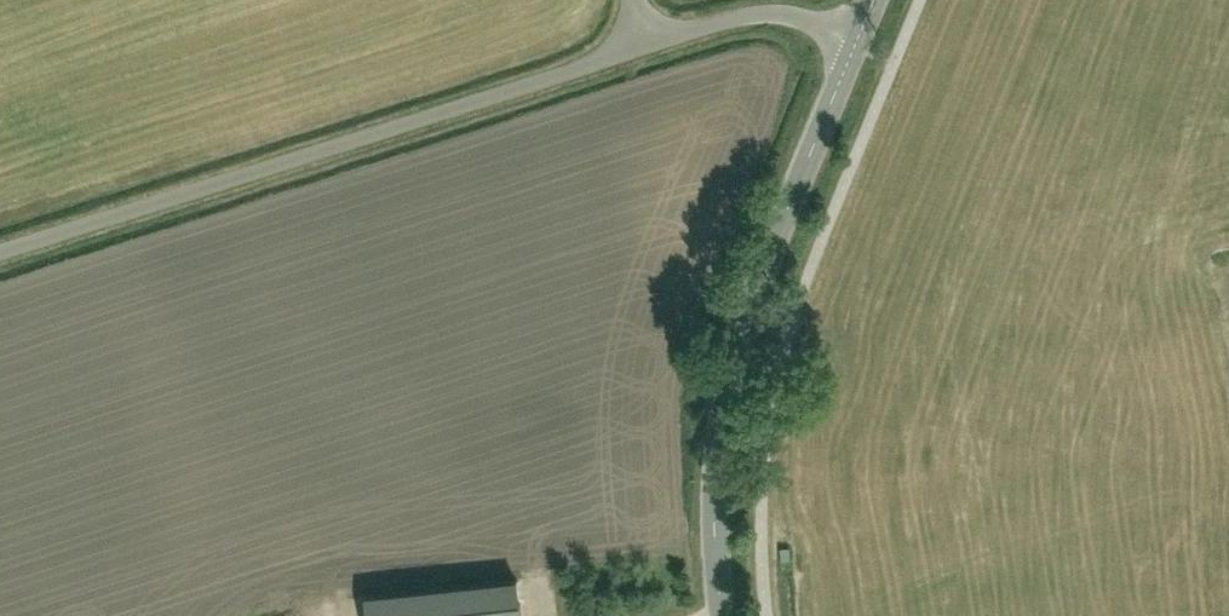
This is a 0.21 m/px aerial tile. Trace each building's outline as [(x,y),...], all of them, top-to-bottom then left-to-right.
[(516,579),(368,596),(370,615),(520,615),(516,579)]
